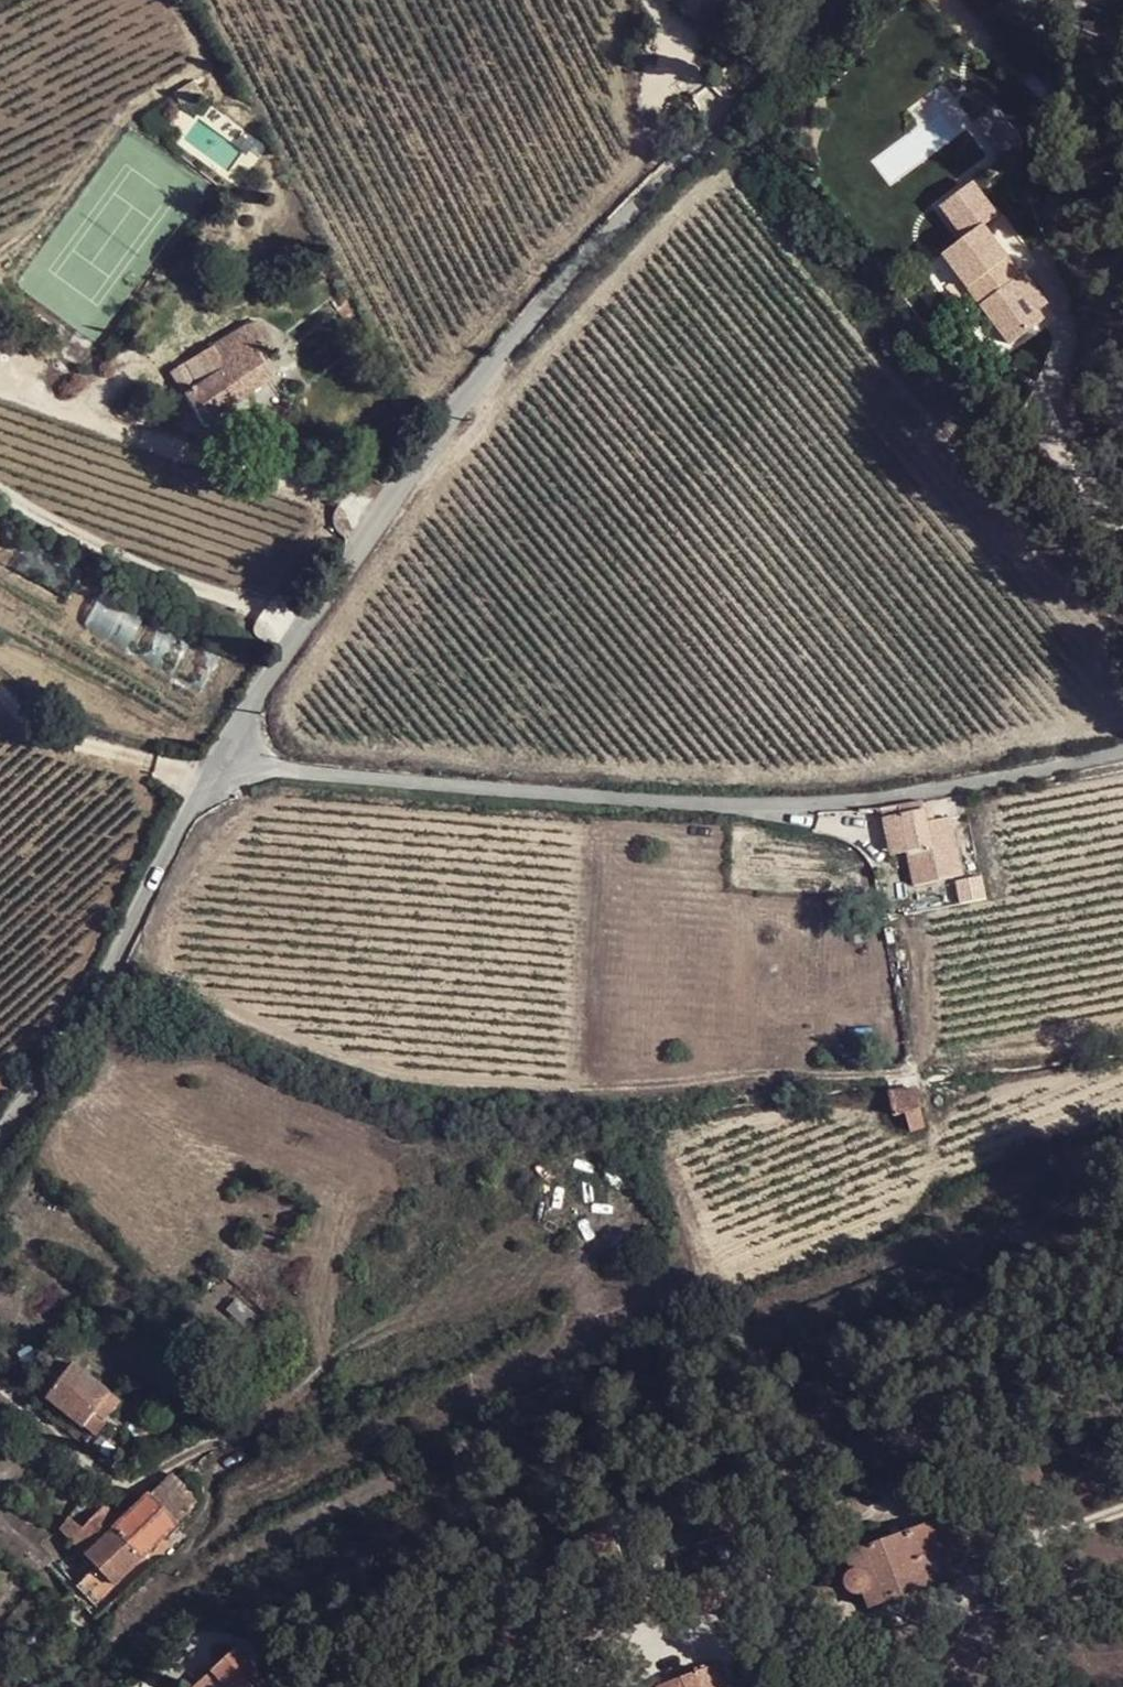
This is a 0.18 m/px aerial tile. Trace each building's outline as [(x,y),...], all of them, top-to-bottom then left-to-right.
[(1027,297),(1036,289),(1022,272),(1018,275),(982,225),(995,215),(969,182),(939,205),(964,237),(942,254),(976,297),(1010,341),(1042,317),(1035,307),(1027,297)] [(1044,300),(1036,289),(1027,297),(1035,307),(1044,300)] [(356,309),(352,303),(341,310),(346,317),(356,309)] [(258,321),(250,327),(261,344),(268,338),(258,321)] [(241,332),(252,349),(261,344),(250,327),(241,332)] [(195,387),(185,395),(204,423),(272,375),(252,349),(241,332),(182,367),(195,387)] [(182,367),(169,373),(185,395),(195,387),(182,367)] [(921,802),(898,805),(901,818),(907,854),(913,884),(960,876),(954,844),(930,849),(925,823),(921,802)] [(901,818),(898,805),(880,807),(883,820),(901,818)] [(891,858),(907,854),(901,818),(883,820),(889,855),(891,855),(891,858)] [(949,819),(925,823),(930,849),(954,844),(949,819)] [(921,1107),(916,1090),(890,1093),(894,1116),(906,1113),(910,1131),(924,1128),(921,1107)] [(95,1435),(121,1400),(73,1362),(46,1397),(95,1435)] [(218,1401),(208,1390),(202,1396),(212,1407),(218,1401)] [(1016,1465),(1020,1473),(1030,1471),(1026,1462),(1016,1465)] [(120,1578),(199,1500),(172,1471),(123,1520),(86,1556),(97,1567),(102,1561),(120,1578)] [(71,1540),(86,1556),(123,1520),(106,1504),(99,1511),(82,1529),(71,1540)] [(947,1517),(930,1524),(951,1575),(967,1569),(947,1517)] [(82,1529),(68,1518),(59,1529),(71,1540),(82,1529)] [(951,1575),(930,1524),(873,1545),(870,1536),(844,1547),(853,1569),(846,1577),(846,1581),(846,1583),(849,1588),(853,1591),(855,1592),(864,1591),(869,1607),(951,1575)] [(113,1584),(120,1578),(102,1561),(97,1567),(113,1584)] [(264,1676),(237,1647),(192,1686),(256,1686),(257,1686),(273,1686),(264,1676)] [(264,1676),(273,1686),(278,1686),(291,1674),(280,1662),(264,1676)] [(715,1664),(658,1685),(657,1686),(724,1686),(715,1664)]
